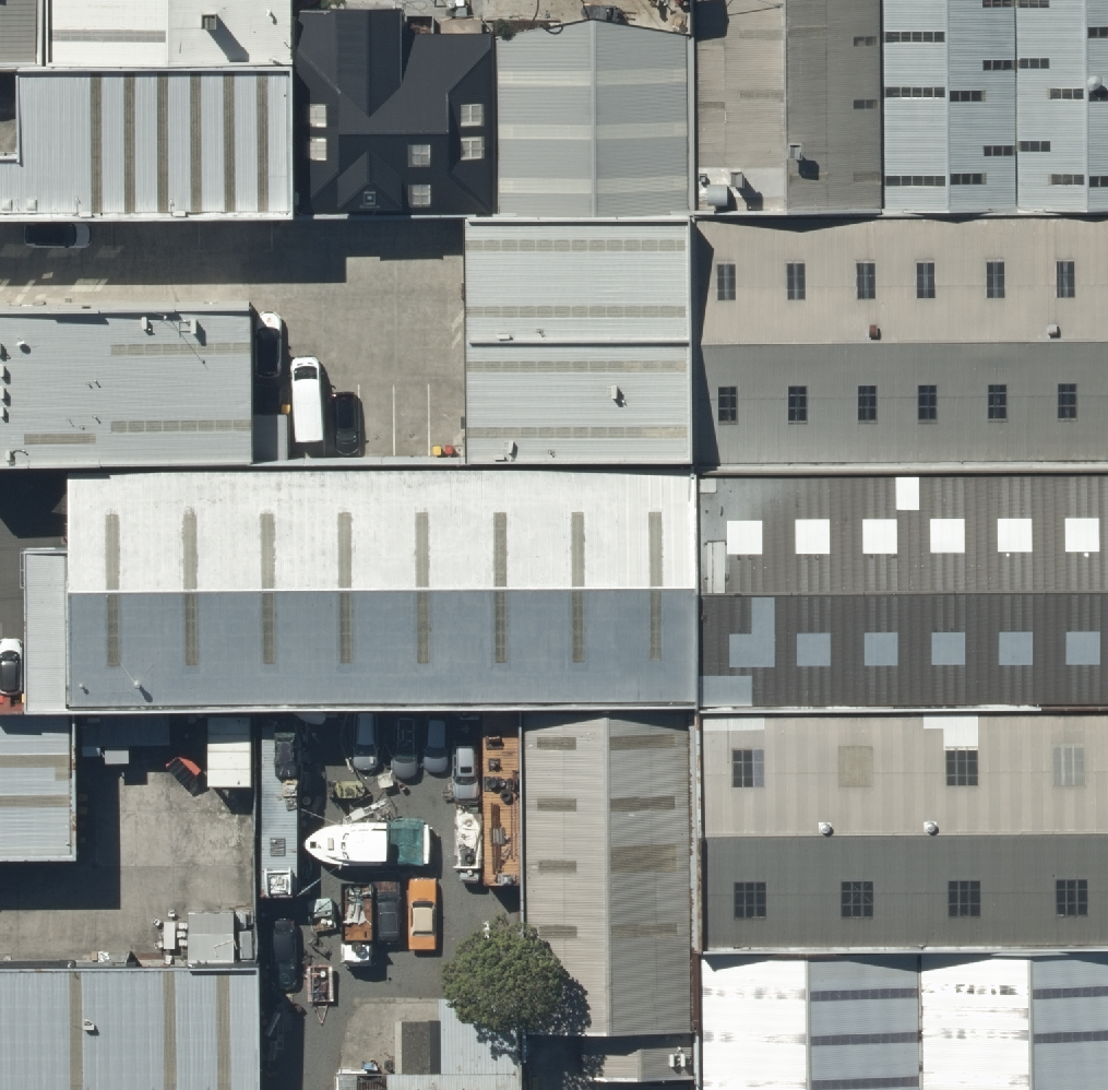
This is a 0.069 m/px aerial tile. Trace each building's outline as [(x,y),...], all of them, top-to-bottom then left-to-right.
[(687,217),(884,222),(880,0),(687,0),(687,217)] [(884,222),(1107,219),(1107,0),(880,0),(884,222)] [(273,142),(273,2),(22,3),(0,3),(0,144),(273,142)] [(464,470),(691,471),(687,217),(458,221),(464,470)] [(691,471),(1107,469),(1107,219),(884,222),(687,217),(691,471)] [(0,319),(0,475),(74,474),(256,470),(252,313),(0,319)] [(692,712),(1107,702),(1107,469),(691,471),(692,712)] [(74,474),(72,553),(0,544),(0,705),(521,712),(692,712),(691,471),(464,470),(256,470),(74,474)] [(692,712),(693,950),(1107,948),(1107,702),(692,712)] [(693,950),(692,712),(521,712),(523,1038),(584,1036),(583,1081),(692,1082),(693,950)] [(0,723),(0,845),(77,845),(76,723),(0,723)] [(693,950),(692,1082),(692,1089),(1107,1089),(1107,948),(693,950)] [(0,973),(0,1089),(245,1089),(245,972),(0,973)] [(498,1002),(386,1002),(386,1089),(498,1089),(498,1002)]
